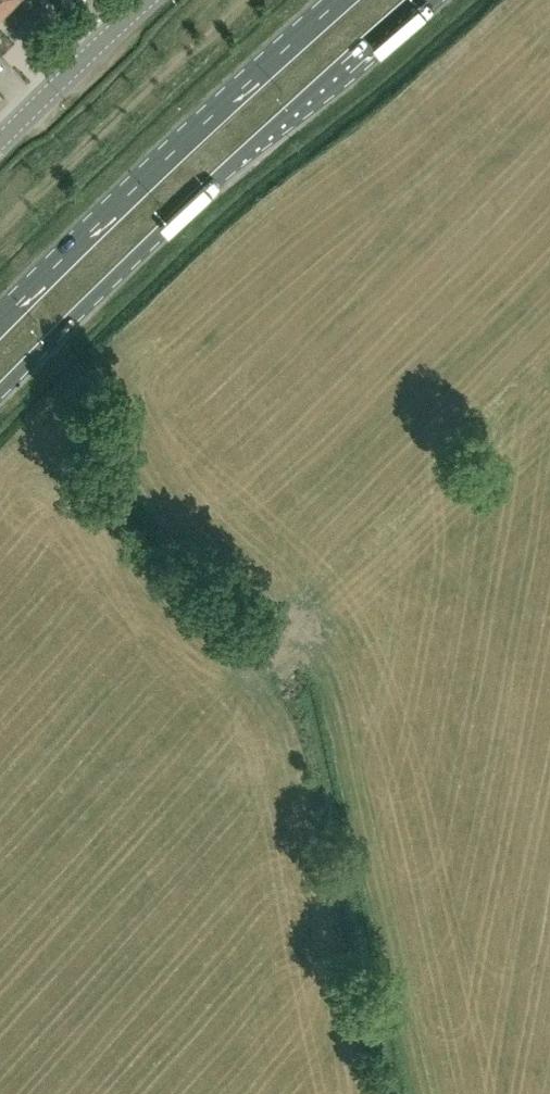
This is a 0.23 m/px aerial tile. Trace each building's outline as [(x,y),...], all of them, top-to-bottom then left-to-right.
[(11,1),(10,0),(0,0),(0,13),(11,1)]
